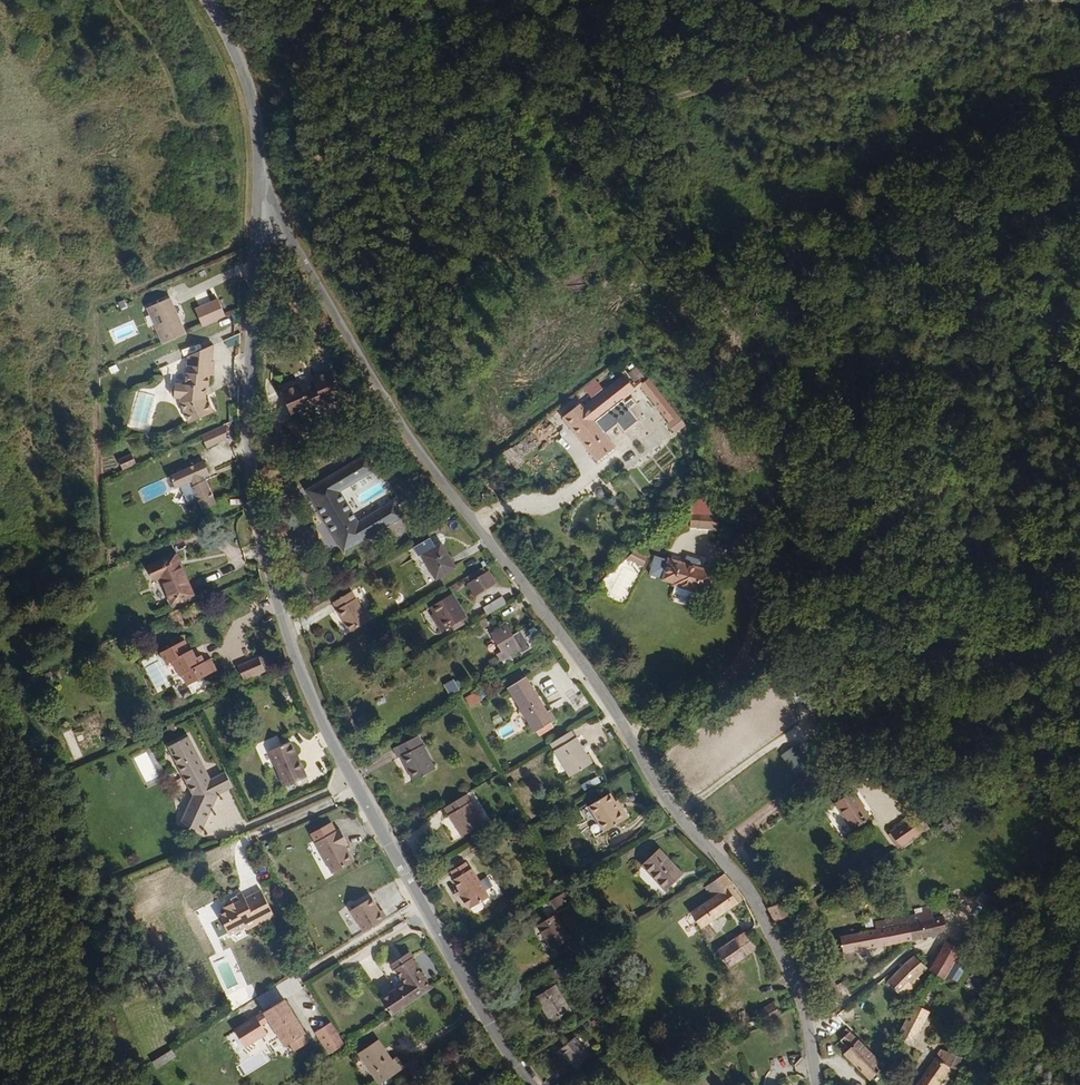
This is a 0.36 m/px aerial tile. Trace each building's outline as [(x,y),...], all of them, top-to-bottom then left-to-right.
[(172,296),(147,307),(162,344),(187,333),(172,296)] [(134,321),(109,329),(113,342),(138,335),(134,321)] [(239,334),(224,340),(227,348),(242,342),(239,334)] [(219,340),(194,351),(188,381),(181,380),(178,383),(178,392),(180,395),(184,396),(183,400),(192,421),(217,410),(213,400),(212,400),(210,399),(210,383),(212,383),(213,371),(217,372),(219,358),(216,357),(219,340)] [(304,385),(285,393),(297,419),(315,411),(317,415),(332,409),(330,405),(348,395),(336,370),(317,378),(318,382),(305,388),(304,385)] [(583,412),(581,409),(564,424),(602,467),(619,452),(594,423),(632,388),(622,377),(604,394),(592,404),(583,412)] [(591,380),(580,390),(592,404),(604,394),(591,380)] [(652,390),(646,384),(639,390),(645,396),(652,390)] [(658,397),(652,390),(645,396),(651,404),(658,397)] [(658,397),(651,404),(664,417),(671,411),(658,397)] [(231,423),(219,428),(224,442),(231,439),(231,423)] [(219,428),(206,434),(212,447),(224,442),(219,428)] [(363,450),(305,488),(345,547),(403,511),(393,495),(356,519),(337,489),(373,465),(363,450)] [(122,459),(126,469),(139,463),(135,453),(122,459)] [(208,460),(173,475),(180,488),(185,485),(192,500),(201,495),(206,508),(221,502),(211,479),(213,478),(211,474),(214,473),(208,460)] [(695,489),(682,501),(685,504),(685,508),(700,495),(695,489)] [(702,497),(700,495),(685,508),(686,520),(702,519),(702,515),(724,515),(724,501),(718,501),(718,497),(702,497)] [(446,543),(427,556),(442,579),(461,567),(446,543)] [(170,549),(142,561),(150,577),(156,574),(169,600),(190,591),(170,549)] [(647,560),(633,553),(628,559),(643,567),(647,560)] [(713,570),(667,557),(661,576),(674,580),(672,586),(695,593),(697,587),(708,590),(713,570)] [(498,578),(492,569),(472,582),(479,592),(498,578)] [(350,591),(332,603),(349,631),(367,619),(350,591)] [(506,597),(502,591),(485,602),(490,609),(506,597)] [(454,594),(436,607),(451,629),(469,615),(454,594)] [(506,618),(492,627),(500,641),(504,638),(511,648),(522,641),(512,627),(506,618)] [(523,619),(512,627),(522,641),(524,644),(535,637),(523,619)] [(166,663),(172,660),(181,675),(184,673),(190,684),(218,667),(210,655),(205,658),(200,651),(194,655),(183,638),(159,652),(166,663)] [(500,641),(495,645),(501,655),(511,648),(504,638),(500,641)] [(816,650),(809,653),(816,671),(823,669),(816,650)] [(259,660),(238,669),(244,682),(266,673),(259,660)] [(147,666),(155,687),(167,682),(159,661),(147,666)] [(526,672),(510,684),(540,727),(559,714),(552,704),(550,705),(526,672)] [(454,679),(444,684),(450,696),(460,690),(454,679)] [(464,698),(471,708),(483,700),(476,690),(464,698)] [(581,693),(572,696),(576,708),(586,705),(581,693)] [(697,706),(688,713),(694,721),(703,714),(697,706)] [(570,733),(551,745),(571,775),(590,763),(570,733)] [(394,761),(397,759),(412,784),(435,771),(413,736),(388,751),(394,761)] [(193,738),(173,749),(199,793),(187,825),(212,834),(226,797),(218,782),(193,738)] [(298,743),(278,752),(294,788),(315,778),(298,743)] [(592,766),(590,763),(571,775),(573,778),(592,766)] [(232,774),(218,782),(226,797),(240,789),(232,774)] [(851,790),(834,804),(854,827),(870,814),(851,790)] [(608,791),(590,802),(606,828),(626,814),(618,801),(616,802),(608,791)] [(464,794),(443,808),(462,837),(483,824),(464,794)] [(926,827),(916,811),(886,829),(896,846),(926,827)] [(337,823),(311,836),(327,867),(349,856),(341,840),(345,838),(337,823)] [(485,833),(479,837),(483,843),(489,840),(485,833)] [(479,837),(472,842),(476,848),(483,843),(479,837)] [(664,848),(646,862),(666,886),(683,873),(664,848)] [(469,859),(450,871),(463,892),(460,894),(466,903),(469,901),(471,904),(473,903),(477,910),(486,905),(481,898),(491,891),(474,865),(473,866),(469,859)] [(704,891),(709,900),(686,915),(702,940),(709,936),(701,925),(740,900),(726,876),(704,891)] [(572,883),(565,887),(571,895),(577,891),(572,883)] [(571,895),(565,887),(554,894),(558,902),(571,895)] [(236,901),(227,907),(229,912),(222,916),(233,935),(249,925),(251,929),(279,914),(265,889),(256,894),(259,901),(252,905),(248,899),(244,891),(233,897),(236,901)] [(256,894),(248,899),(252,905),(259,901),(256,894)] [(372,894),(350,907),(363,928),(387,914),(382,907),(380,908),(372,894)] [(949,897),(938,902),(944,912),(955,907),(949,897)] [(775,901),(766,907),(773,920),(788,911),(780,899),(775,901)] [(906,919),(902,921),(909,938),(935,929),(943,922),(940,912),(932,914),(927,901),(909,907),(911,912),(904,913),(906,919)] [(559,910),(542,920),(557,944),(562,940),(573,933),(559,910)] [(902,921),(837,939),(843,956),(853,954),(909,938),(902,921)] [(751,923),(735,933),(747,951),(762,941),(751,923)] [(573,933),(562,940),(567,950),(579,943),(573,933)] [(719,935),(712,939),(728,964),(747,951),(735,933),(723,941),(719,935)] [(944,940),(934,960),(930,969),(946,978),(959,948),(944,940)] [(422,966),(431,980),(405,996),(414,1012),(454,986),(436,958),(439,956),(435,949),(428,954),(414,962),(418,968),(422,966)] [(853,954),(843,956),(845,963),(855,960),(853,954)] [(896,963),(881,982),(902,997),(916,976),(914,975),(920,964),(907,955),(900,965),(896,963)] [(926,956),(924,960),(930,969),(934,960),(926,956)] [(563,963),(552,970),(558,979),(568,972),(563,963)] [(833,983),(827,976),(816,985),(822,993),(833,983)] [(554,983),(536,994),(542,1004),(544,1003),(552,1017),(568,1007),(554,983)] [(842,994),(833,983),(822,993),(830,1003),(842,994)] [(234,1008),(256,995),(250,984),(228,997),(234,1008)] [(795,1003),(787,992),(773,1001),(781,1013),(795,1003)] [(304,1031),(285,997),(233,1026),(243,1044),(267,1031),(261,1021),(271,1015),(285,1043),(290,1040),(295,1049),(307,1042),(302,1033),(304,1031)] [(935,1006),(916,997),(896,1036),(901,1038),(897,1045),(904,1049),(908,1042),(914,1045),(935,1006)] [(542,1004),(538,1006),(546,1020),(552,1017),(544,1003),(542,1004)] [(333,1021),(320,1029),(333,1050),(347,1041),(333,1021)] [(847,1043),(840,1049),(867,1079),(880,1067),(849,1032),(842,1036),(847,1043)] [(573,1038),(558,1049),(573,1069),(588,1058),(573,1038)] [(379,1039),(359,1054),(381,1082),(403,1065),(396,1056),(393,1059),(379,1039)] [(944,1048),(913,1084),(914,1084),(934,1084),(944,1074),(948,1075),(958,1056),(944,1048)] [(179,1059),(176,1053),(156,1065),(159,1070),(179,1059)] [(413,1061),(405,1067),(413,1077),(421,1070),(413,1061)]
